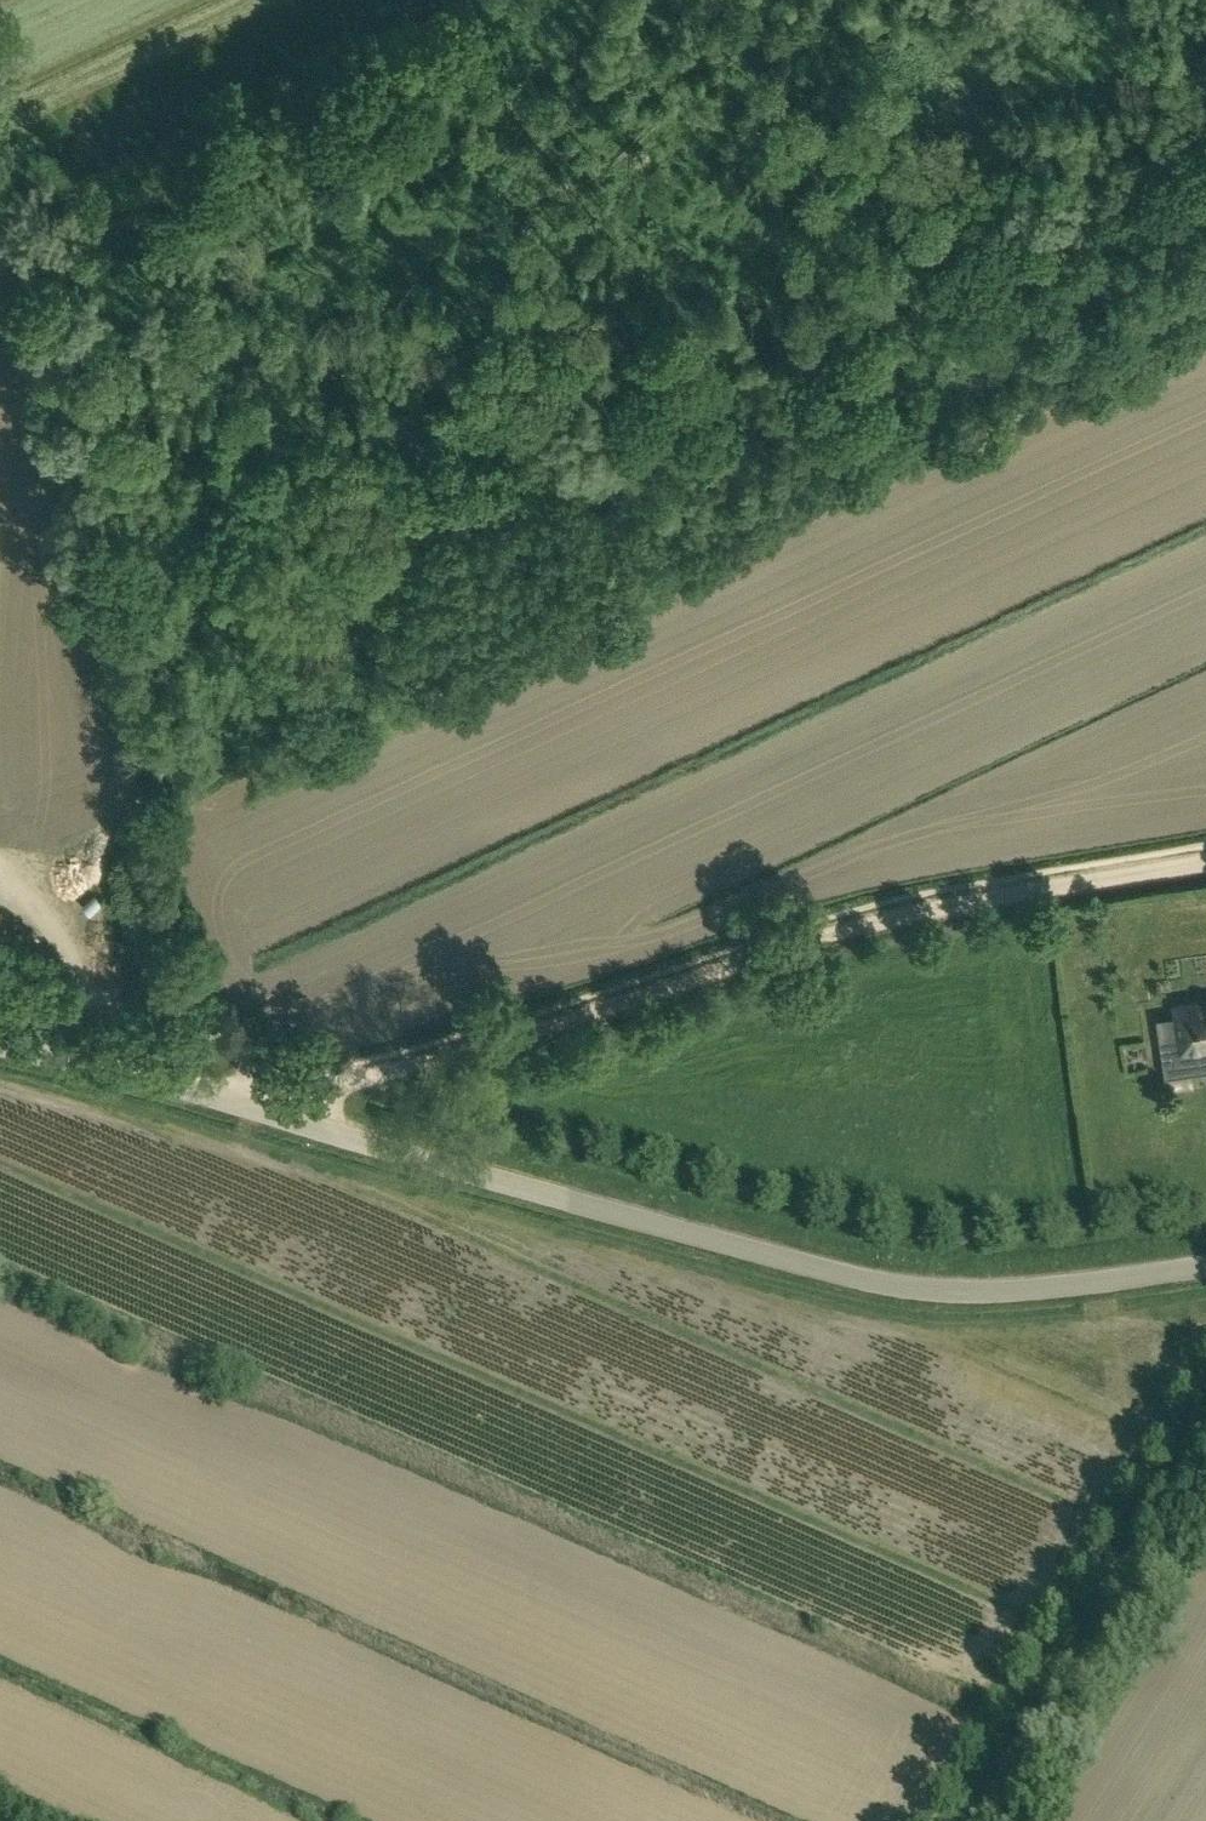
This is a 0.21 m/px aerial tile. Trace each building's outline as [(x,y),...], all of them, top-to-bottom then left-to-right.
[(1174,1007),(1180,1050),(1205,1046),(1205,1002),(1174,1007)]
